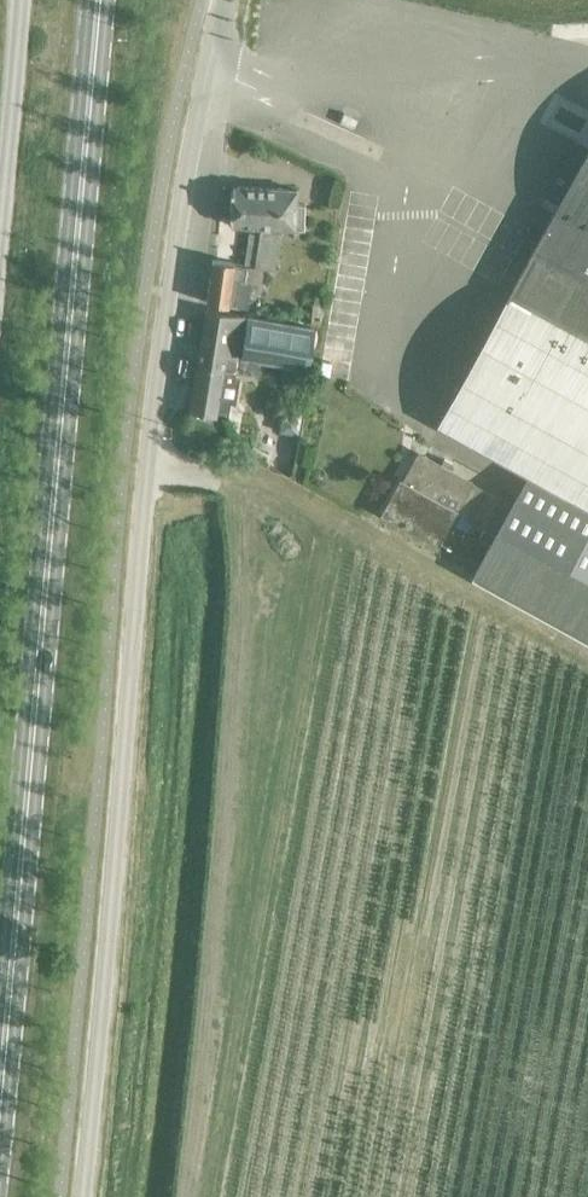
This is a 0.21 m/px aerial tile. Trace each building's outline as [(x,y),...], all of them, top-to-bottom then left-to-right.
[(343,112),(339,121),(353,127),(357,118),(343,112)] [(558,210),(587,227),(587,156),(558,210)] [(281,235),(280,235),(269,233),(270,228),(303,229),(304,207),(294,207),(295,190),(231,188),(228,226),(248,227),(243,263),(211,258),(211,261),(261,269),(276,271),(281,235)] [(511,297),(587,339),(587,227),(558,210),(511,297)] [(261,269),(211,261),(205,303),(246,308),(249,282),(259,284),(261,269)] [(441,424),(517,466),(528,472),(587,504),(587,339),(511,297),(441,424)] [(194,375),(188,411),(225,417),(227,402),(234,404),(239,377),(231,376),(232,372),(233,372),(235,360),(241,361),(242,352),(306,364),(313,327),(304,325),(252,317),(204,310),(194,375)] [(401,482),(382,514),(437,545),(456,512),(494,534),(509,506),(424,458),(407,486),(401,482)] [(471,577),(587,641),(587,504),(528,472),(509,506),(494,534),(471,577)]
